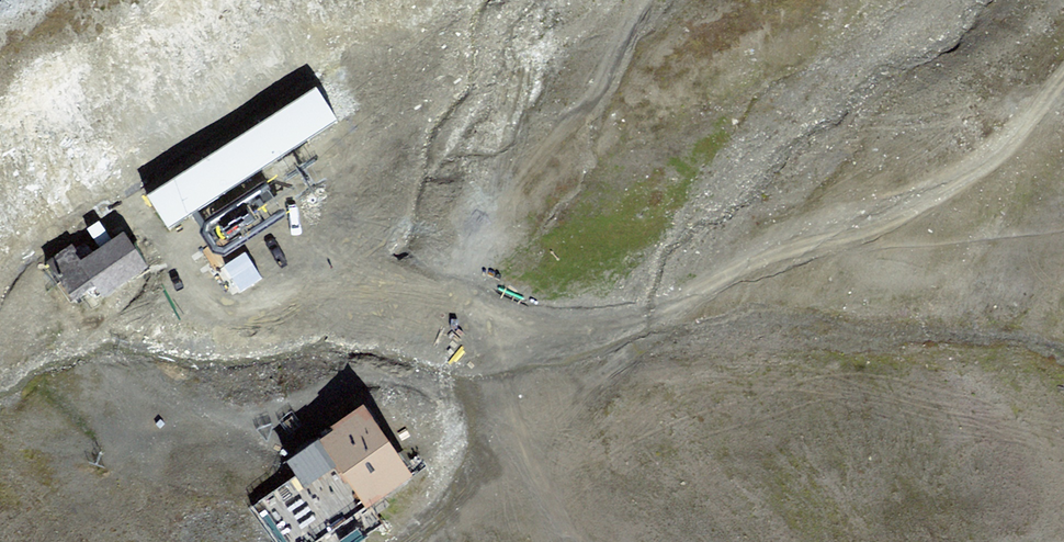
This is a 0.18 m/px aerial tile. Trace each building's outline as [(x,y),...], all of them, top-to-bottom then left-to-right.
[(337,127),(315,93),(147,201),(169,235),(337,127)] [(288,222),(266,187),(205,227),(201,241),(212,259),(226,262),(288,222)] [(94,298),(141,269),(120,234),(72,263),(94,298)] [(371,506),(416,474),(366,403),(320,435),(371,506)] [(371,506),(320,435),(285,458),(296,472),(250,503),(279,541),(317,541),(371,506)]
